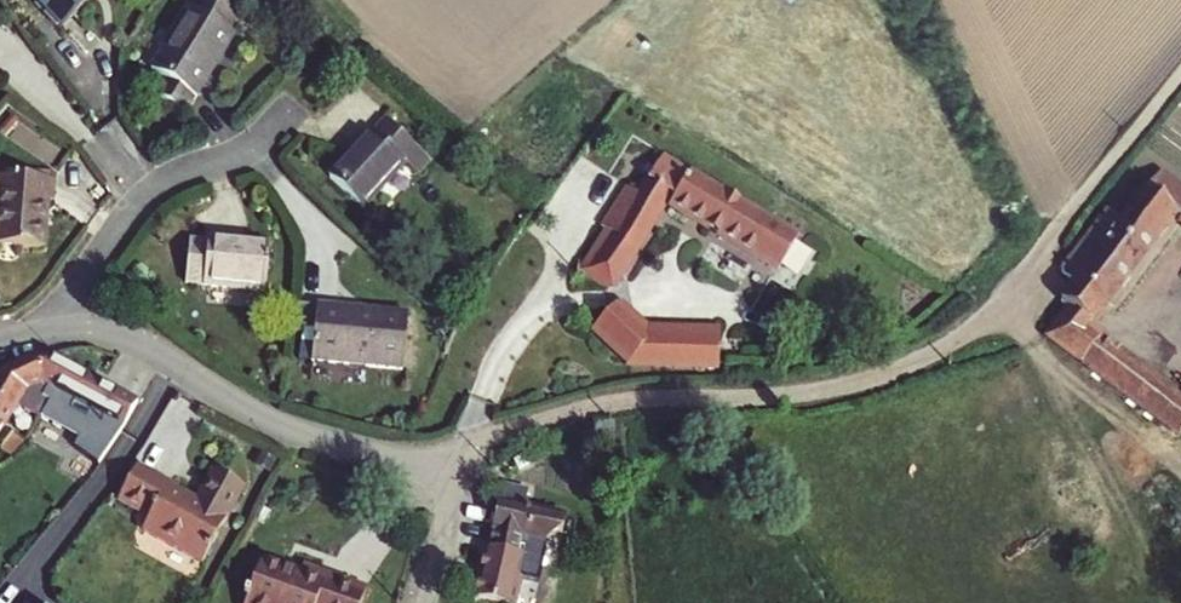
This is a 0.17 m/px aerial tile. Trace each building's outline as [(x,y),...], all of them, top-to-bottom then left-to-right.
[(61,26),(91,0),(37,0),(61,26)] [(223,0),(199,0),(155,72),(164,78),(154,94),(185,114),(235,36),(230,33),(243,13),(223,0)] [(372,133),(330,177),(363,208),(404,164),(418,178),(431,164),(386,121),(374,134),(372,133)] [(805,245),(774,226),(662,159),(638,194),(627,187),(600,227),(604,231),(592,250),(595,252),(581,272),(613,293),(667,206),(671,200),(676,204),(672,209),(800,284),(819,253),(805,245)] [(2,178),(50,181),(50,173),(2,170),(2,178)] [(1098,265),(1072,297),(1082,306),(1063,330),(1180,422),(1180,390),(1096,325),(1180,215),(1180,177),(1170,170),(1135,215),(1120,205),(1081,250),(1098,265)] [(0,202),(0,247),(42,249),(46,201),(52,202),(53,181),(50,181),(2,178),(0,202)] [(820,219),(789,199),(774,226),(805,245),(820,219)] [(671,200),(667,206),(672,209),(676,204),(671,200)] [(208,240),(208,243),(189,241),(185,285),(263,292),(267,245),(208,240)] [(115,285),(114,298),(120,299),(126,301),(127,285),(115,284),(115,285)] [(651,332),(649,334),(615,304),(591,330),(630,364),(704,367),(705,334),(651,332)] [(335,314),(336,311),(316,309),(312,365),(401,371),(406,317),(369,313),(368,317),(335,314)] [(17,409),(41,421),(42,420),(52,402),(44,398),(49,386),(35,356),(2,371),(0,374),(0,433),(17,409)] [(42,420),(78,441),(73,449),(95,467),(123,432),(137,407),(56,358),(35,356),(49,386),(44,398),(52,402),(42,420)] [(203,565),(227,521),(245,488),(216,473),(204,494),(212,498),(206,508),(199,504),(169,487),(171,485),(138,466),(137,469),(121,497),(119,501),(151,518),(144,532),(203,565)] [(204,494),(199,504),(206,508),(212,498),(204,494)] [(495,544),(484,594),(523,602),(530,571),(547,575),(555,540),(572,527),(575,511),(509,497),(498,545),(495,544)] [(305,568),(302,575),(263,560),(246,602),(362,602),(366,592),(305,568)]
